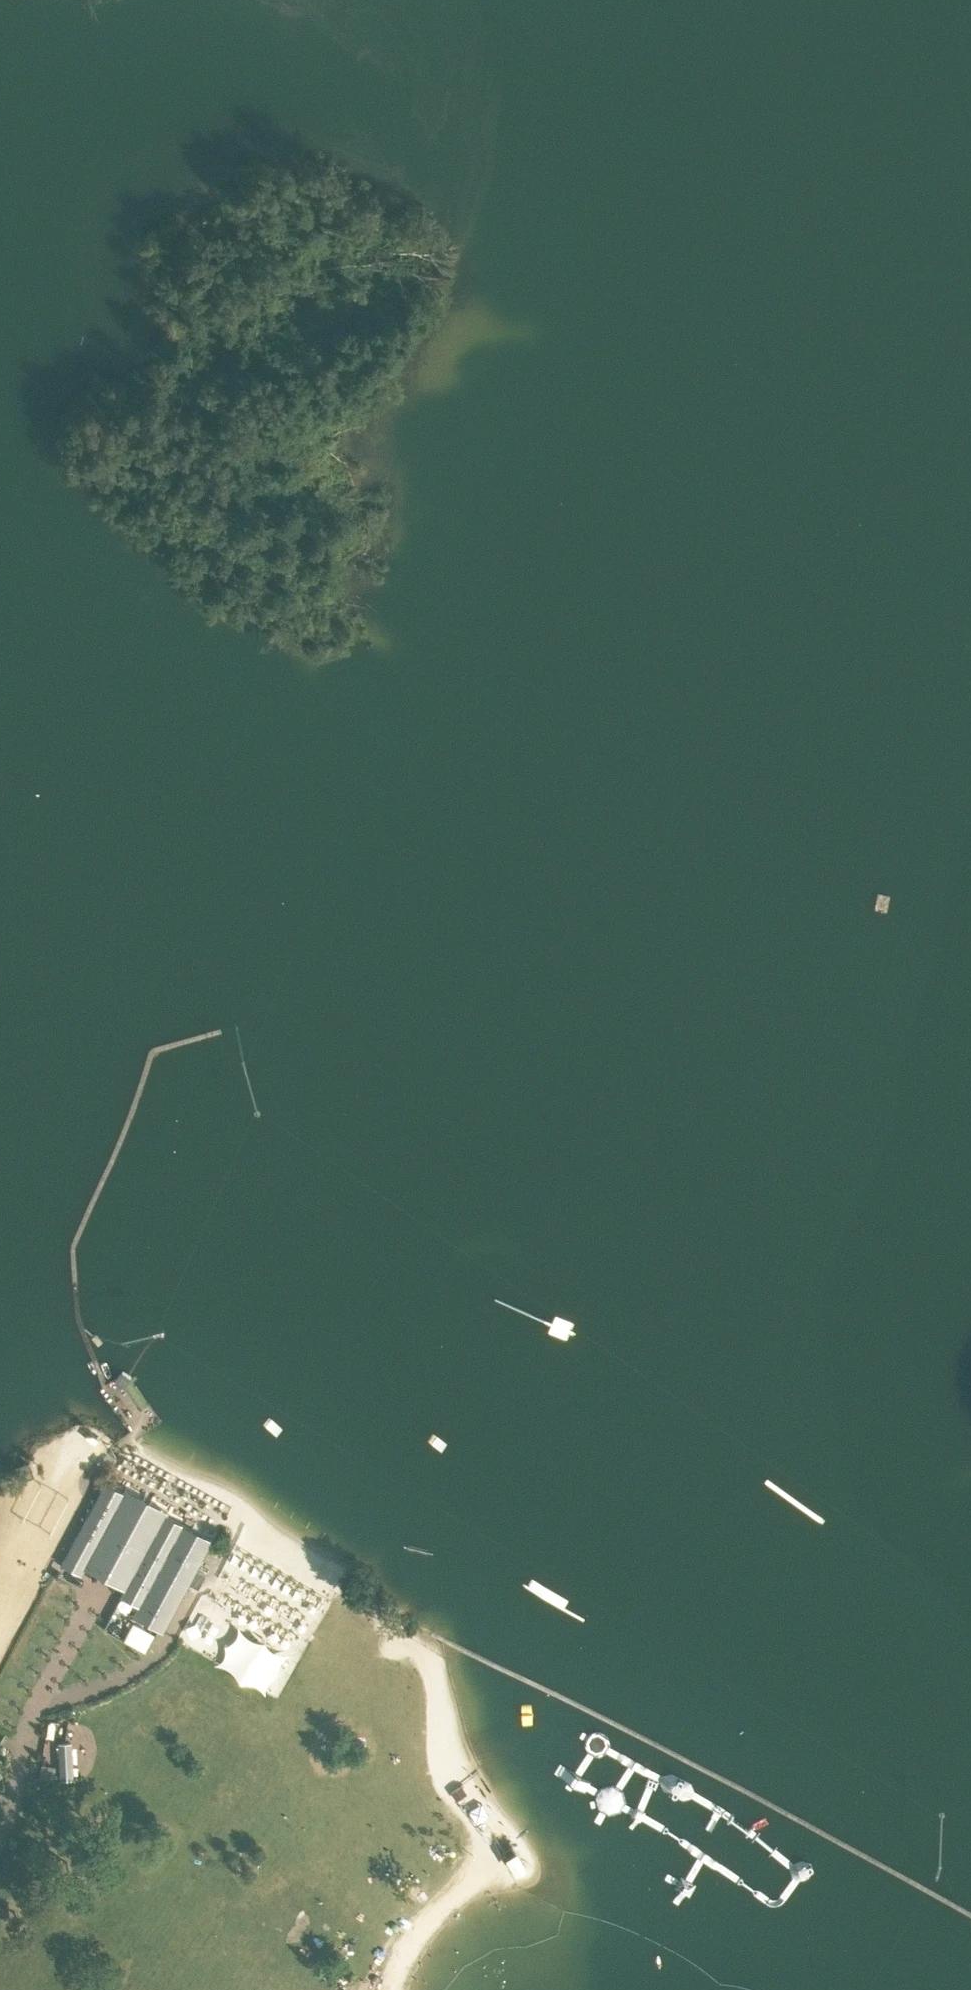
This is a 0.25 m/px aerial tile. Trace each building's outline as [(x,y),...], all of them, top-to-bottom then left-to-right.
[(124,1494),(107,1485),(64,1566),(79,1574),(83,1566),(99,1574),(102,1568),(116,1575),(112,1582),(125,1589),(122,1596),(140,1606),(134,1616),(163,1631),(206,1548),(179,1534),(184,1525),(165,1515),(167,1512),(126,1490),(124,1494)] [(58,1741),(60,1778),(74,1777),(73,1740),(58,1741)]
